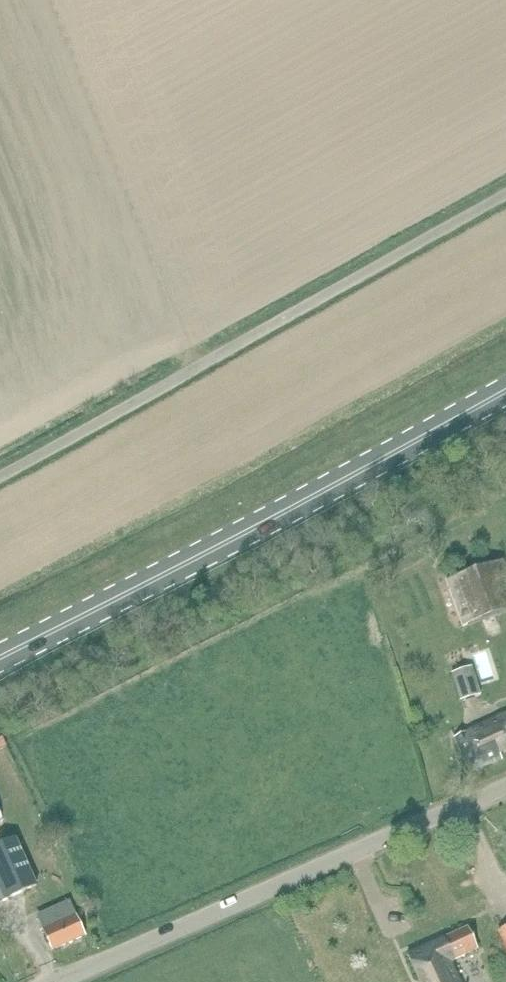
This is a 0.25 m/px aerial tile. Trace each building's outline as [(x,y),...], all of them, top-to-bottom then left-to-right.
[(505,611),(505,571),(502,561),(445,581),(461,627),(505,611)] [(480,694),(472,669),(471,667),(452,674),(460,701),(480,694)] [(505,750),(505,715),(455,738),(470,773),(502,759),(499,754),(505,750)] [(39,883),(17,837),(0,846),(0,902),(39,883)] [(44,931),(53,951),(85,937),(76,917),(69,920),(62,906),(42,915),(40,920),(44,931)] [(407,955),(420,981),(459,981),(450,962),(477,949),(467,928),(407,955)]
